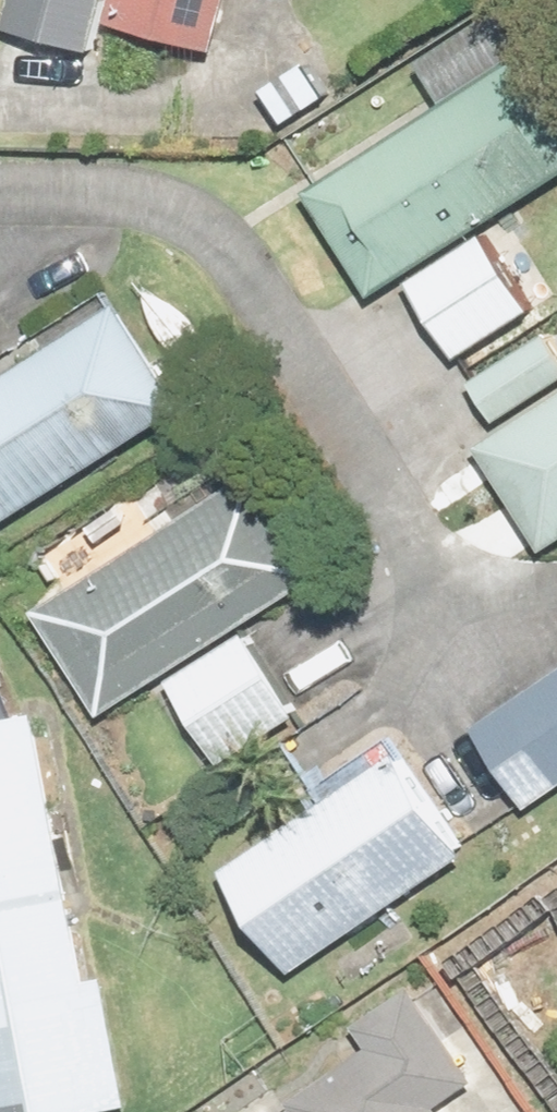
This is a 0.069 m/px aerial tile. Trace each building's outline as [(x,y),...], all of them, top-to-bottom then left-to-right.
[(124,0),(14,0),(6,36),(111,59),(118,26),(124,0)] [(118,26),(232,50),(242,0),(124,0),(118,26)] [(542,54),(310,194),(372,298),(556,187),(556,80),(542,54)] [(554,296),(514,227),(415,284),(455,353),(554,296)] [(129,312),(0,392),(0,537),(194,416),(129,312)] [(476,382),(511,437),(484,454),(545,550),(556,542),(556,331),(476,382)] [(244,637),(341,574),(270,465),(41,615),(113,724),(174,683),(244,637)] [(471,731),(529,814),(556,795),(556,671),(471,731)] [(137,1109),(112,982),(87,987),(35,717),(0,724),(0,1111),(123,1111),(137,1109)] [(472,854),(407,759),(235,876),(299,971),(472,854)] [(423,990),(364,1031),(376,1049),(299,1101),(305,1111),(303,1111),(443,1111),(486,1083),(423,990)]
